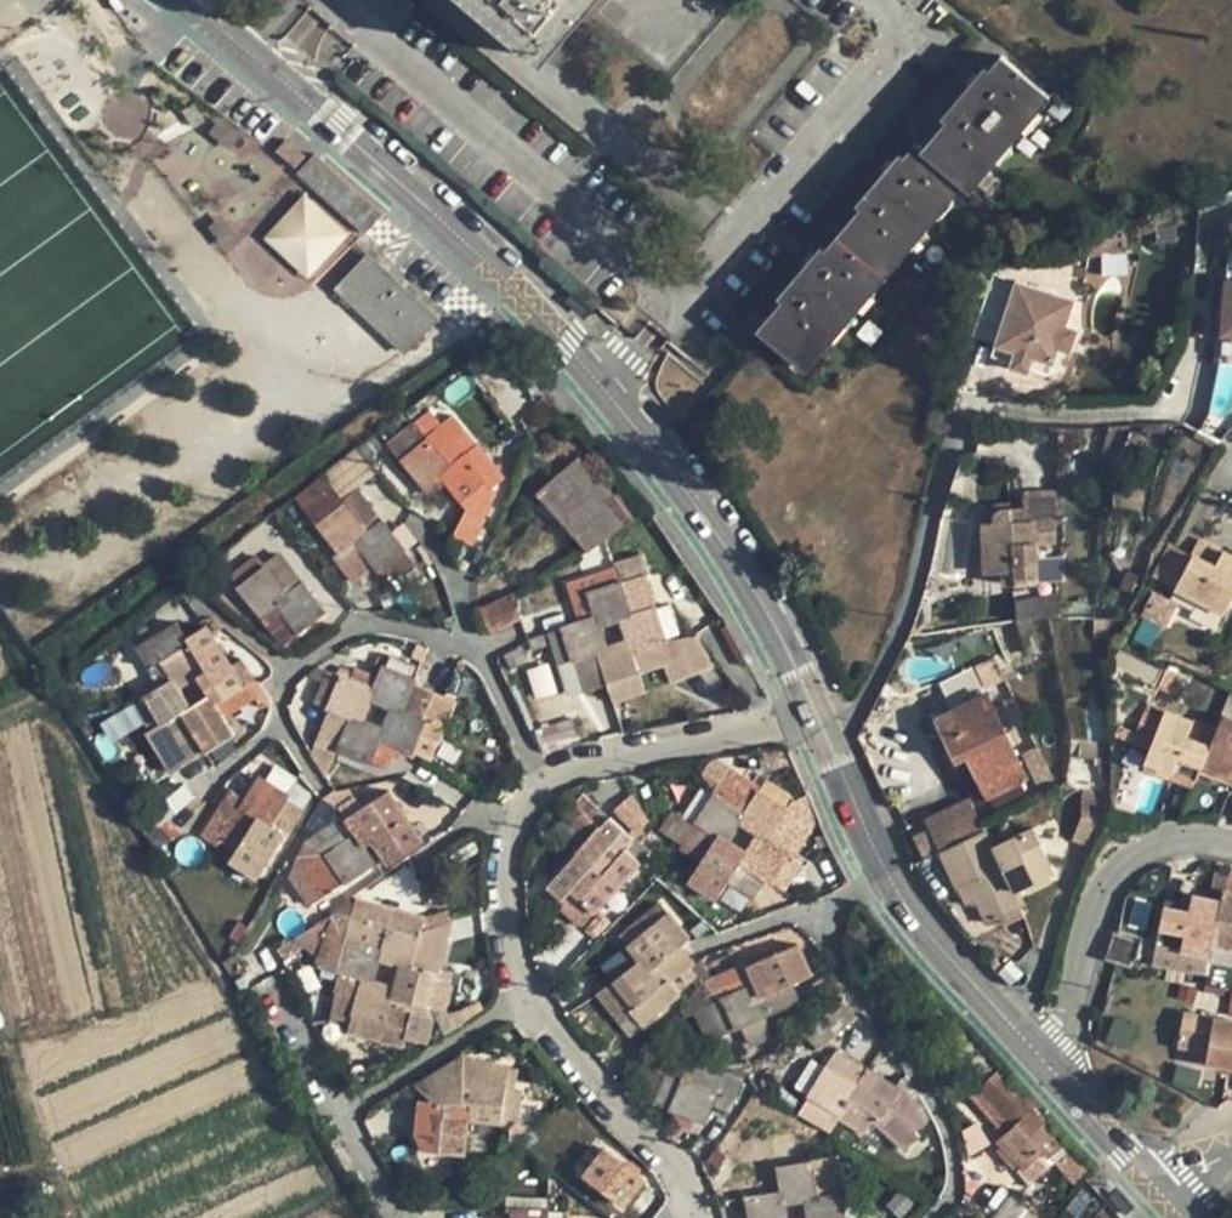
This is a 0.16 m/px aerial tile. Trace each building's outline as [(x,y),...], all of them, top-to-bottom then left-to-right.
[(446,0),(436,0),(430,7),(503,68),(513,56),(446,0)] [(544,55),(592,0),(480,0),(544,55)] [(947,122),(921,151),(961,184),(968,191),(1047,97),(1002,57),(990,71),(986,67),(942,118),(947,122)] [(838,236),(884,275),(961,184),(921,151),(914,145),(904,159),(900,155),(856,206),(861,210),(838,236)] [(298,174),(364,235),(381,215),(315,155),(298,174)] [(261,239),(307,280),(348,233),(303,192),(261,239)] [(1126,226),(1097,237),(1100,254),(1108,252),(1108,254),(1126,255),(1126,226)] [(757,330),(804,370),(884,275),(838,236),(826,251),(821,248),(778,297),(783,302),(757,330)] [(1100,254),(1097,237),(1083,241),(1087,257),(1100,254)] [(339,288),(405,352),(436,318),(370,255),(339,288)] [(1072,301),(1014,282),(989,357),(1010,363),(1013,353),(1031,359),(1027,369),(1048,375),(1056,351),(1058,351),(1065,328),(1063,327),(1072,301)] [(1224,287),(1221,341),(1231,342),(1231,287),(1224,287)] [(1075,332),(1065,328),(1058,351),(1068,355),(1075,332)] [(1221,341),(1219,371),(1231,371),(1231,342),(1221,341)] [(1010,363),(1009,368),(1025,373),(1027,369),(1031,359),(1013,353),(1010,363)] [(505,404),(516,417),(530,406),(520,393),(505,404)] [(462,451),(474,442),(449,412),(438,421),(427,407),(411,421),(386,441),(429,493),(444,481),(464,505),(451,535),(474,545),(486,517),(484,516),(494,490),(489,484),(462,451)] [(502,473),(475,441),(474,442),(462,451),(489,484),(501,474),(502,473)] [(540,494),(589,552),(631,523),(613,498),(599,508),(569,473),(540,494)] [(326,481),(301,500),(311,512),(343,555),(336,560),(359,587),(379,570),(405,549),(383,522),(351,482),(336,493),(326,481)] [(1010,510),(1011,525),(1055,524),(1060,523),(1057,493),(1024,496),(1024,509),(1010,510)] [(1004,574),(1005,586),(1037,585),(1037,547),(1057,546),(1055,524),(1011,525),(1010,510),(1000,510),(996,512),(993,515),(992,519),(992,526),(995,574),(1004,574)] [(984,575),(995,574),(992,526),(981,526),(984,575)] [(343,555),(322,528),(306,541),(326,568),(336,560),(343,555)] [(1199,540),(1191,556),(1214,567),(1222,551),(1199,540)] [(1155,582),(1174,591),(1191,556),(1172,546),(1155,582)] [(415,562),(405,549),(379,570),(389,583),(415,562)] [(1174,591),(1221,615),(1230,598),(1231,595),(1231,557),(1222,551),(1214,567),(1191,556),(1174,591)] [(241,589),(268,569),(257,555),(231,575),(241,589)] [(282,558),(268,569),(289,596),(304,584),(282,558)] [(241,589),(285,645),(300,635),(298,632),(324,612),(304,584),(289,596),(268,569),(241,589)] [(573,600),(589,594),(597,618),(582,623),(564,628),(578,671),(585,692),(608,685),(640,674),(671,664),(665,642),(676,637),(666,608),(656,610),(645,577),(620,585),(615,570),(568,585),(573,600)] [(486,630),(493,634),(509,626),(522,620),(522,603),(516,593),(484,607),(491,622),(484,624),(486,630)] [(582,623),(597,618),(589,594),(573,600),(582,623)] [(1016,618),(1059,614),(1057,594),(1014,598),(1016,618)] [(151,670),(163,663),(174,679),(146,697),(163,727),(148,736),(171,776),(236,738),(216,707),(245,688),(208,628),(190,639),(180,623),(138,649),(151,670)] [(578,671),(564,628),(549,634),(563,675),(578,671)] [(679,642),(695,675),(717,666),(696,639),(679,642)] [(334,675),(344,679),(334,706),(316,748),(338,757),(342,750),(391,770),(400,747),(426,760),(429,753),(444,760),(466,709),(414,687),(415,682),(385,669),(381,678),(357,669),(355,673),(344,667),(334,675)] [(319,700),(334,706),(344,679),(334,675),(329,673),(319,700)] [(640,674),(608,685),(615,702),(645,691),(640,674)] [(146,697),(135,704),(152,734),(163,727),(146,697)] [(991,803),(1001,805),(1022,795),(1029,783),(986,697),(935,720),(956,762),(967,757),(984,791),(991,803)] [(216,707),(226,721),(237,714),(228,700),(216,707)] [(1144,757),(1162,708),(1147,702),(1129,751),(1144,757)] [(132,704),(101,721),(112,741),(143,724),(132,704)] [(1144,763),(1195,783),(1201,768),(1229,778),(1231,771),(1231,721),(1222,717),(1210,746),(1187,736),(1192,725),(1164,714),(1144,763)] [(276,769),(268,783),(291,796),(299,783),(276,769)] [(710,895),(713,890),(716,886),(719,887),(725,879),(736,886),(755,897),(767,879),(770,881),(786,853),(767,841),(786,812),(764,798),(766,794),(752,784),(731,770),(716,796),(699,823),(676,809),(664,827),(686,841),(683,845),(705,858),(696,874),(691,881),(710,895)] [(758,776),(752,784),(766,794),(764,798),(786,812),(795,798),(758,776)] [(241,848),(270,867),(289,838),(290,839),(307,810),(289,798),(291,796),(268,783),(262,779),(247,797),(234,789),(205,834),(221,846),(227,835),(242,845),(241,848)] [(153,814),(163,826),(196,800),(186,788),(153,814)] [(1087,822),(1078,836),(1098,847),(1111,818),(1112,791),(1086,793),(1087,822)] [(351,805),(342,811),(359,838),(348,845),(337,826),(313,839),(292,879),(311,907),(377,865),(367,850),(375,845),(389,867),(425,845),(394,794),(365,811),(358,801),(351,805)] [(336,802),(342,811),(351,805),(346,797),(336,802)] [(574,809),(586,823),(599,810),(587,798),(574,809)] [(929,824),(944,853),(988,830),(972,802),(929,824)] [(571,892),(597,913),(641,862),(626,849),(635,839),(612,819),(604,831),(602,829),(579,856),(581,857),(552,889),(564,902),(571,892)] [(988,830),(944,853),(963,888),(967,885),(973,882),(983,899),(995,922),(1027,906),(1019,889),(1047,874),(1056,868),(1036,827),(996,848),(988,830)] [(262,873),(270,867),(241,848),(233,862),(251,874),(262,873)] [(716,886),(713,890),(718,895),(733,892),(736,886),(725,879),(719,887),(716,886)] [(977,903),(983,899),(973,882),(967,885),(977,903)] [(589,922),(597,913),(571,892),(564,902),(589,922)] [(1156,946),(1210,956),(1212,946),(1231,950),(1231,895),(1222,892),(1219,904),(1191,899),(1188,912),(1164,907),(1156,946)] [(353,921),(333,916),(349,939),(384,951),(381,960),(402,966),(412,969),(424,928),(427,920),(360,901),(353,921)] [(663,907),(651,916),(677,950),(681,947),(689,940),(663,907)] [(331,1029),(354,1021),(356,1013),(364,979),(375,982),(381,960),(384,951),(349,939),(333,916),(288,946),(293,951),(311,967),(309,972),(320,974),(338,980),(334,1002),(337,1002),(331,1029)] [(631,1009),(644,1029),(662,1015),(659,1013),(681,995),(671,982),(679,976),(687,986),(698,977),(691,969),(696,965),(681,947),(677,950),(651,916),(624,938),(641,961),(616,983),(634,1007),(631,1009)] [(446,924),(424,928),(412,969),(402,966),(396,989),(394,999),(427,1007),(438,966),(444,941),(442,940),(446,924)] [(1113,934),(1105,961),(1129,968),(1137,943),(1113,934)] [(293,951),(288,946),(271,957),(275,964),(293,951)] [(711,1007),(724,1036),(771,1014),(763,998),(809,975),(798,950),(782,958),(781,954),(750,969),(748,964),(715,979),(724,999),(717,1003),(705,989),(683,1012),(686,1017),(711,1007)] [(438,966),(427,1007),(444,1011),(455,971),(438,966)] [(396,989),(375,982),(364,979),(356,1013),(354,1021),(350,1033),(404,1046),(406,1038),(427,1044),(434,1018),(425,1015),(427,1007),(394,999),(396,989)] [(805,1032),(821,1051),(858,1019),(846,1004),(805,1032)] [(1178,1048),(1207,1053),(1205,1065),(1225,1069),(1226,1065),(1231,1066),(1231,1023),(1185,1016),(1178,1048)] [(875,1122),(906,1151),(919,1137),(916,1132),(929,1124),(903,1080),(896,1088),(869,1072),(839,1053),(814,1095),(842,1115),(852,1098),(879,1115),(875,1122)] [(713,1107),(730,1114),(742,1082),(677,1056),(658,1103),(707,1123),(713,1107)] [(1016,1126),(1026,1137),(1045,1119),(1001,1072),(982,1088),(1016,1126)] [(415,1131),(424,1149),(465,1154),(469,1119),(518,1123),(521,1092),(473,1089),(472,1085),(433,1081),(432,1102),(417,1099),(415,1131)] [(1044,1151),(1050,1158),(1067,1143),(1045,1119),(1026,1137),(1016,1126),(1000,1141),(1023,1168),(1044,1151)] [(598,1185),(624,1206),(644,1179),(618,1158),(598,1185)] [(750,1199),(753,1217),(788,1217),(785,1204),(807,1201),(809,1217),(845,1217),(841,1194),(843,1193),(837,1160),(780,1169),(784,1194),(750,1199)] [(507,1210),(548,1212),(548,1199),(508,1198),(507,1210)] [(992,1217),(1030,1217),(1005,1200),(992,1217)]
